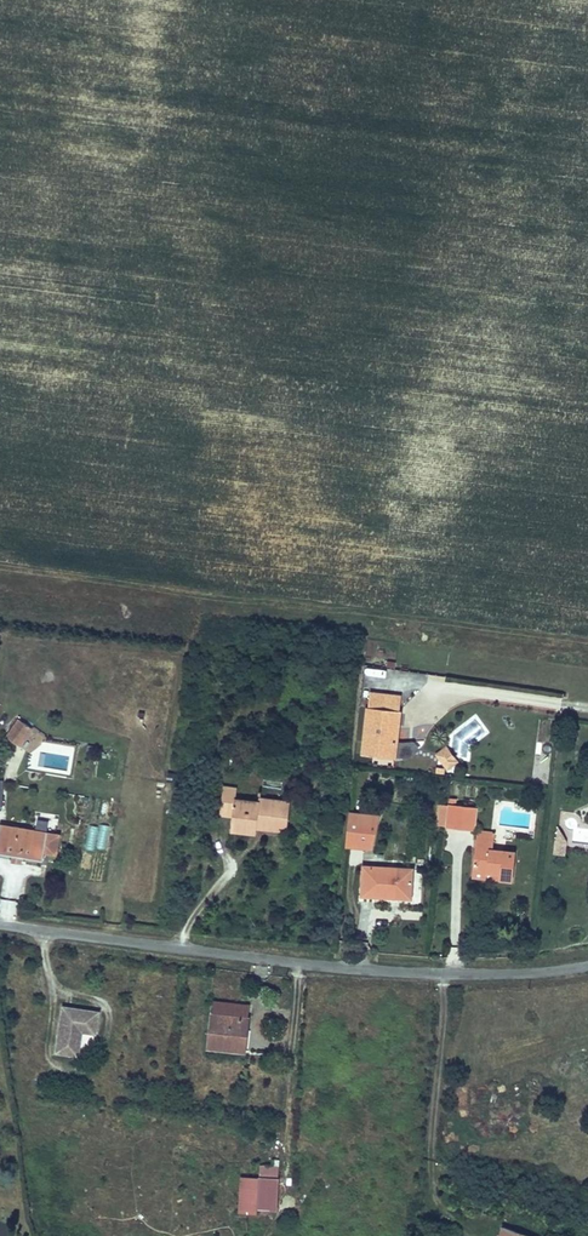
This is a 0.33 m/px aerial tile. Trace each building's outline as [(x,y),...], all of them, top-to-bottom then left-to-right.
[(400,711),(402,697),(370,693),(368,707),(400,711)] [(394,758),(400,711),(368,707),(363,754),(394,758)] [(17,745),(27,731),(24,729),(27,725),(18,719),(6,737),(17,745)] [(19,746),(32,728),(27,725),(24,729),(27,731),(17,745),(19,746)] [(457,762),(446,747),(436,755),(448,769),(457,762)] [(287,827),(290,802),(259,798),(258,802),(235,799),(237,789),(223,787),(219,815),(232,816),(231,831),(256,834),(256,828),(257,823),(287,827)] [(473,829),(475,808),(460,806),(458,828),(473,829)] [(373,843),(378,821),(371,819),(366,842),(373,843)] [(287,827),(257,823),(256,828),(286,831),(287,827)] [(47,833),(0,825),(0,853),(13,855),(22,857),(43,860),(44,853),(47,833)] [(563,836),(558,830),(557,839),(561,840),(561,842),(562,842),(566,843),(566,842),(563,836)] [(486,839),(487,832),(477,831),(476,838),(486,839)] [(512,881),(515,853),(492,850),(494,836),(492,836),(493,833),(487,832),(486,839),(476,838),(473,870),(500,873),(500,880),(512,881)] [(56,855),(59,835),(47,833),(44,853),(56,855)] [(564,855),(566,843),(562,842),(561,842),(561,840),(557,839),(556,839),(554,854),(564,855)] [(410,898),(412,869),(364,866),(362,895),(374,896),(374,893),(397,894),(397,897),(410,898)] [(500,880),(500,873),(473,870),(472,877),(500,880)] [(201,995),(197,1038),(199,1039),(235,1043),(238,1000),(236,997),(201,995)] [(91,1003),(54,998),(47,1044),(69,1048),(73,1023),(87,1026),(91,1003)] [(254,1157),(243,1157),(243,1168),(244,1200),(264,1199),(262,1151),(254,1151),(254,1157)] [(244,1200),(243,1168),(224,1168),(225,1205),(244,1205),(244,1200)] [(481,1235),(538,1235),(486,1219),(481,1235)]
